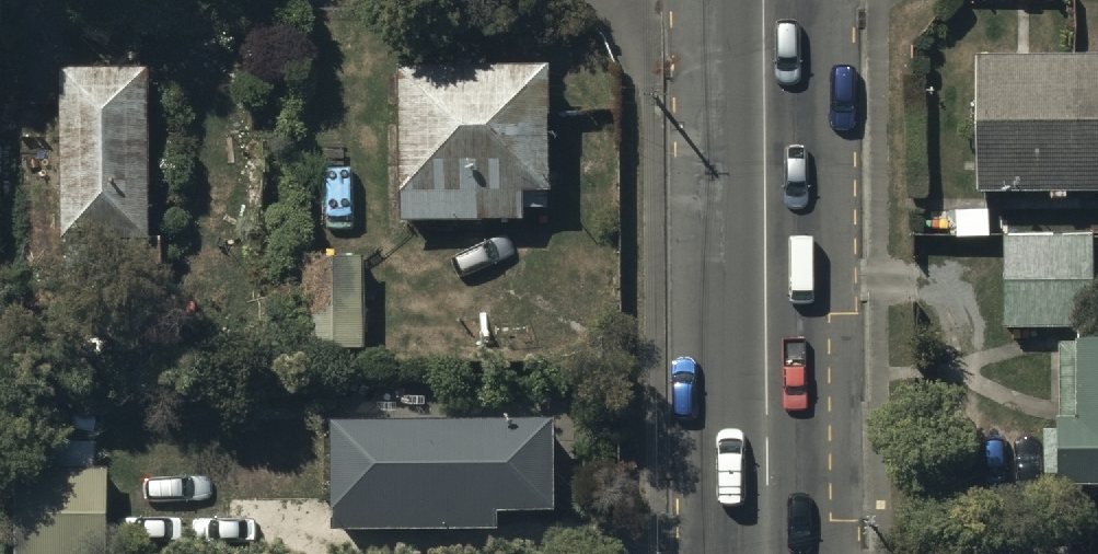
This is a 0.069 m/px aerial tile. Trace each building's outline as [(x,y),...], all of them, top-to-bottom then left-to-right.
[(978,64),(978,202),(1047,202),(1047,209),(1068,209),(1068,200),(1097,200),(1097,63),(978,64)] [(547,74),(398,75),(398,230),(547,229),(547,74)] [(150,275),(143,75),(57,77),(62,252),(67,252),(68,278),(150,275)] [(1092,241),(1003,240),(1003,336),(1092,336),(1092,241)] [(1059,351),(1058,438),(1042,438),(1043,484),(1058,484),(1058,497),(1097,497),(1097,350),(1059,351)] [(555,429),(331,426),(330,537),(498,538),(498,519),(554,520),(555,429)] [(14,475),(15,553),(109,553),(109,475),(14,475)]
